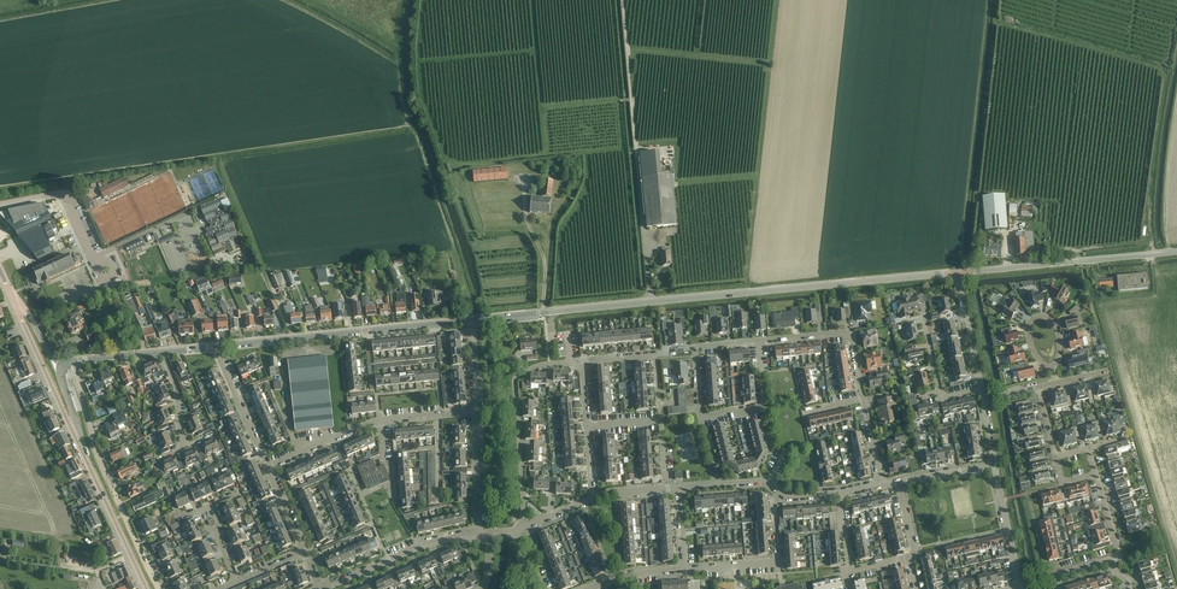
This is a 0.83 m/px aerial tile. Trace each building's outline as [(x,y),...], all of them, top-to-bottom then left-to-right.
[(677,225),(672,175),(673,175),(673,167),(670,168),(670,175),(669,175),(669,172),(660,173),(659,152),(640,154),(642,178),(646,228),(677,225)] [(450,164),(443,166),(445,172),(446,174),(452,172),(452,171),(450,164)] [(508,179),(506,168),(473,171),(474,182),(508,179)] [(104,187),(99,189),(103,196),(103,197),(104,198),(125,188),(121,179),(108,185),(107,182),(102,184),(104,187)] [(551,198),(553,181),(543,180),(542,197),(551,198)] [(84,200),(87,208),(93,205),(90,197),(84,200)] [(1005,197),(983,199),(986,233),(1008,231),(1005,197)] [(228,211),(226,212),(225,211),(232,208),(228,198),(221,201),(224,209),(222,210),(221,207),(222,207),(219,200),(218,201),(218,199),(200,206),(201,208),(200,209),(203,215),(204,215),(207,223),(211,225),(209,229),(207,228),(206,229),(205,230),(206,231),(207,232),(208,233),(206,234),(205,236),(206,237),(207,238),(215,256),(228,250),(229,253),(240,249),(235,237),(237,237),(233,228),(235,228),(228,211)] [(549,214),(552,214),(552,210),(553,210),(553,205),(550,205),(551,199),(531,198),(530,213),(549,214)] [(0,213),(0,217),(17,236),(47,222),(51,220),(44,204),(40,205),(39,205),(24,208),(25,208),(19,211),(18,211),(18,209),(7,211),(0,213)] [(1022,207),(1022,217),(1032,217),(1032,212),(1031,212),(1031,207),(1022,207)] [(53,225),(43,230),(46,236),(47,237),(49,243),(50,243),(56,240),(53,233),(56,232),(53,225)] [(40,226),(27,232),(35,249),(29,251),(38,261),(53,255),(40,226)] [(1025,233),(1016,234),(1016,240),(1015,240),(1016,256),(1026,255),(1027,256),(1035,255),(1033,232),(1025,233)] [(142,239),(125,247),(127,251),(144,243),(142,239)] [(1002,245),(995,245),(995,246),(985,246),(984,255),(1001,257),(1002,245)] [(662,253),(660,253),(662,267),(671,266),(669,248),(662,248),(662,253)] [(75,268),(82,265),(79,258),(72,261),(69,256),(34,271),(38,279),(36,279),(39,285),(45,282),(45,283),(51,281),(50,279),(75,268)] [(357,264),(352,267),(357,278),(362,275),(357,264)] [(288,271),(284,273),(289,284),(293,282),(288,271)] [(241,274),(228,276),(229,284),(242,283),(241,274)] [(1117,277),(1119,292),(1148,289),(1147,274),(1117,277)] [(282,286),(277,275),(271,278),(276,288),(282,286)] [(221,278),(211,283),(213,287),(223,283),(221,278)] [(206,279),(196,283),(200,293),(211,288),(206,279)] [(1099,281),(1100,289),(1114,287),(1113,279),(1099,281)] [(353,285),(346,288),(351,298),(357,295),(353,285)] [(1053,286),(1050,292),(1056,295),(1054,299),(1061,303),(1065,296),(1067,297),(1069,293),(1067,292),(1068,291),(1060,287),(1059,289),(1053,286)] [(429,307),(444,306),(443,292),(424,294),(424,298),(428,298),(429,307)] [(1028,294),(1031,309),(1039,307),(1038,301),(1039,300),(1039,301),(1043,300),(1041,293),(1036,294),(1035,292),(1028,294)] [(137,293),(134,294),(138,304),(140,308),(138,309),(141,315),(145,314),(141,303),(137,293)] [(397,303),(395,303),(396,314),(406,313),(405,304),(405,302),(404,302),(401,303),(401,301),(403,300),(404,300),(403,293),(397,293),(398,301),(397,301),(397,303)] [(123,298),(132,316),(139,330),(144,328),(139,317),(140,316),(130,294),(123,298)] [(407,304),(411,304),(412,312),(420,311),(419,295),(406,296),(407,304)] [(897,308),(918,303),(923,302),(922,295),(917,296),(917,298),(909,300),(909,296),(900,298),(901,302),(896,303),(897,308)] [(366,307),(367,317),(376,316),(375,306),(374,302),(370,303),(369,296),(362,297),(363,304),(366,304),(366,307)] [(311,300),(313,304),(315,309),(320,307),(316,298),(311,300)] [(950,311),(949,306),(949,304),(947,298),(938,300),(941,313),(950,311)] [(195,300),(187,304),(193,317),(201,314),(195,300)] [(222,300),(219,302),(221,305),(225,314),(228,313),(227,309),(224,304),(222,300)] [(353,304),(354,318),(361,317),(360,303),(355,304),(355,300),(351,300),(352,304),(353,304)] [(1007,305),(1002,313),(1002,314),(1002,315),(1005,317),(1006,316),(1011,320),(1017,312),(1015,311),(1019,305),(1012,300),(1008,306),(1007,305)] [(268,303),(272,312),(278,310),(274,301),(268,303)] [(872,313),(872,309),(876,309),(875,301),(871,302),(871,301),(854,303),(856,321),(867,320),(866,313),(872,313)] [(849,314),(848,313),(848,307),(848,303),(843,303),(844,310),(836,311),(837,323),(846,322),(845,315),(849,314)] [(908,312),(920,309),(918,303),(897,308),(899,314),(901,319),(909,317),(908,312)] [(291,304),(283,307),(287,316),(294,313),(291,304)] [(309,305),(305,307),(305,308),(305,313),(305,314),(306,323),(316,322),(315,313),(311,304),(309,305)] [(342,304),(333,305),(334,319),(335,319),(336,320),(338,319),(348,318),(347,311),(343,312),(342,304)] [(390,304),(377,306),(378,311),(380,311),(380,315),(391,314),(390,304)] [(805,312),(806,324),(816,323),(815,313),(819,312),(818,304),(814,305),(815,311),(805,312)] [(1068,311),(1071,315),(1078,309),(1074,304),(1068,311)] [(149,305),(143,307),(149,321),(154,318),(149,305)] [(329,306),(320,307),(321,312),(322,321),(332,320),(331,311),(329,311),(329,306)] [(792,313),(774,315),(775,329),(795,327),(794,320),(799,320),(797,308),(791,309),(792,313)] [(169,310),(164,313),(165,316),(170,326),(175,324),(172,317),(174,316),(173,312),(170,314),(169,310)] [(68,327),(70,331),(72,334),(84,329),(80,321),(84,319),(80,311),(69,316),(71,321),(66,322),(68,327)] [(939,314),(938,315),(937,312),(932,313),(932,316),(931,316),(932,320),(940,319),(939,314)] [(732,313),(733,321),(737,320),(738,329),(747,328),(746,321),(748,320),(747,314),(737,315),(737,313),(732,313)] [(252,314),(245,314),(246,329),(255,328),(254,317),(252,317),(252,314)] [(300,314),(290,315),(291,325),(301,324),(300,314)] [(234,315),(229,316),(231,330),(239,329),(238,319),(234,320),(234,315)] [(764,315),(754,316),(756,331),(766,330),(764,315)] [(219,319),(217,319),(217,322),(218,331),(228,330),(227,321),(227,318),(227,316),(219,316),(219,319)] [(699,323),(694,324),(696,337),(706,336),(705,326),(709,326),(708,316),(699,317),(699,323)] [(273,317),(264,318),(265,327),(274,326),(273,317)] [(1077,317),(1065,320),(1067,329),(1079,326),(1077,317)] [(716,322),(717,334),(729,334),(727,319),(722,320),(722,322),(716,322)] [(157,320),(153,321),(156,332),(158,331),(161,339),(171,335),(168,325),(166,320),(158,323),(157,320)] [(179,322),(180,335),(194,334),(193,320),(179,322)] [(674,327),(676,346),(683,345),(682,330),(686,329),(685,320),(680,320),(679,326),(674,327)] [(943,327),(945,333),(955,330),(954,323),(953,324),(952,320),(941,323),(942,327),(943,327)] [(202,322),(203,333),(213,332),(212,321),(202,322)] [(669,347),(676,346),(674,327),(669,327),(667,322),(662,322),(663,331),(667,331),(669,347)] [(919,339),(916,325),(911,326),(910,322),(901,324),(902,328),(905,327),(908,341),(919,339)] [(144,335),(146,341),(156,338),(154,332),(152,328),(143,331),(144,335)] [(1011,328),(1001,330),(1002,335),(1005,335),(1007,343),(1015,341),(1014,340),(1018,339),(1019,337),(1018,336),(1017,335),(1016,332),(1012,333),(1011,328)] [(875,330),(874,330),(860,332),(861,338),(862,338),(864,348),(877,346),(875,330)] [(945,339),(946,343),(956,341),(955,337),(957,337),(955,330),(945,333),(946,338),(945,339)] [(449,332),(450,338),(450,343),(460,342),(459,331),(449,332)] [(97,338),(94,332),(86,336),(89,341),(97,338)] [(1069,341),(1071,349),(1084,346),(1088,345),(1086,337),(1082,338),(1081,338),(1080,333),(1073,335),(1074,339),(1075,339),(1075,340),(1069,341)] [(426,337),(427,347),(435,346),(434,336),(426,337)] [(419,338),(419,348),(427,347),(426,337),(419,338)] [(411,339),(412,348),(419,348),(419,338),(411,339)] [(403,340),(404,349),(412,348),(411,339),(403,340)] [(387,341),(388,351),(396,350),(395,340),(387,341)] [(395,340),(396,350),(404,349),(403,340),(395,340)] [(521,343),(519,344),(520,351),(521,351),(536,350),(536,340),(520,341),(521,343)] [(380,342),(381,352),(388,351),(387,341),(380,342)] [(948,346),(949,353),(960,350),(958,343),(957,344),(956,341),(946,343),(946,346),(948,346)] [(372,353),(381,352),(380,342),(371,343),(372,353)] [(450,343),(451,351),(461,350),(460,342),(450,343)] [(16,350),(20,359),(27,356),(23,347),(21,348),(19,344),(13,347),(15,351),(16,350)] [(345,345),(346,353),(355,352),(360,352),(359,348),(355,349),(354,344),(345,345)] [(834,347),(835,354),(846,352),(845,346),(834,347)] [(918,361),(923,360),(922,354),(921,355),(920,350),(912,352),(911,346),(903,348),(905,354),(907,354),(909,362),(913,361),(914,362),(914,363),(918,363),(918,361)] [(1009,355),(1011,363),(1026,360),(1024,352),(1018,353),(1017,352),(1018,352),(1017,348),(1010,350),(1011,355),(1009,355)] [(451,351),(452,359),(462,358),(461,350),(451,351)] [(949,359),(950,363),(961,360),(960,357),(961,357),(960,350),(949,353),(950,358),(949,359)] [(1076,358),(1068,360),(1069,363),(1068,364),(1069,366),(1070,367),(1070,368),(1083,365),(1081,357),(1088,355),(1087,350),(1078,352),(1079,356),(1076,357),(1076,358)] [(346,353),(347,361),(356,360),(355,352),(346,353)] [(879,352),(864,355),(864,360),(866,360),(868,370),(881,368),(879,352)] [(17,360),(20,367),(23,366),(30,363),(27,356),(20,359),(17,360)] [(326,356),(287,360),(295,432),(334,428),(326,356)] [(450,366),(451,370),(459,369),(458,366),(462,365),(462,358),(452,359),(452,366),(450,366)] [(251,362),(255,371),(263,368),(259,359),(255,360),(255,359),(252,361),(252,362),(251,362)] [(270,377),(280,376),(279,370),(278,370),(277,368),(278,368),(277,359),(269,359),(270,368),(269,368),(270,377)] [(347,361),(347,369),(357,368),(356,360),(347,361)] [(952,366),(953,372),(964,370),(963,363),(961,363),(961,360),(950,363),(951,366),(952,366)] [(148,364),(152,375),(158,373),(160,377),(165,375),(160,365),(157,366),(154,361),(148,364)] [(186,372),(182,363),(180,364),(180,362),(176,364),(176,366),(181,378),(182,378),(183,381),(188,379),(189,381),(193,379),(192,375),(189,370),(186,372)] [(244,365),(248,374),(255,371),(251,362),(249,363),(248,362),(245,364),(245,365),(244,365)] [(25,378),(27,377),(34,374),(30,363),(23,366),(20,367),(21,369),(25,378)] [(148,377),(152,375),(148,364),(141,367),(143,372),(140,374),(144,384),(149,382),(148,377)] [(678,375),(678,380),(679,386),(688,385),(688,380),(687,374),(688,374),(688,370),(687,370),(686,364),(673,365),(673,370),(671,370),(672,375),(678,375)] [(238,368),(242,377),(248,374),(244,365),(242,366),(241,365),(238,367),(238,368)] [(837,366),(838,373),(849,371),(848,365),(837,366)] [(1020,365),(1010,367),(1012,373),(1018,371),(1020,380),(1035,376),(1034,372),(1035,371),(1034,368),(1033,368),(1033,367),(1021,369),(1020,365)] [(99,372),(101,377),(105,386),(111,384),(115,382),(109,367),(99,372)] [(347,369),(348,377),(358,376),(357,368),(347,369)] [(119,372),(123,382),(124,382),(126,387),(132,384),(133,387),(136,386),(138,389),(143,387),(140,381),(135,383),(133,378),(131,379),(127,369),(124,370),(122,369),(121,370),(120,372),(119,372)] [(453,374),(454,381),(464,380),(463,373),(459,373),(459,369),(451,370),(451,374),(453,374)] [(926,373),(919,375),(918,369),(908,372),(909,376),(915,375),(919,389),(923,388),(924,388),(925,388),(925,387),(928,387),(926,373)] [(209,381),(210,382),(219,378),(216,371),(211,373),(209,370),(201,374),(203,378),(205,378),(206,380),(208,378),(209,381)] [(966,376),(964,370),(953,372),(955,378),(953,378),(954,382),(965,380),(964,377),(966,376)] [(430,372),(431,382),(439,381),(438,371),(430,372)] [(553,380),(549,380),(549,388),(553,388),(554,382),(561,382),(561,371),(553,371),(553,380)] [(561,371),(561,382),(568,383),(568,386),(572,386),(572,377),(569,377),(569,372),(561,371)] [(797,373),(799,379),(810,377),(809,371),(797,373)] [(838,373),(839,379),(850,377),(849,371),(838,373)] [(881,380),(889,379),(887,371),(870,374),(870,378),(868,378),(870,388),(874,387),(874,388),(878,387),(882,386),(881,380)] [(422,373),(423,382),(431,382),(430,372),(422,373)] [(414,374),(415,383),(423,382),(422,373),(414,374)] [(399,375),(400,385),(408,384),(406,374),(399,375)] [(406,374),(408,384),(415,383),(414,374),(406,374)] [(531,385),(538,385),(538,374),(531,374),(531,379),(527,379),(527,387),(531,387),(531,385)] [(538,374),(538,385),(545,385),(545,388),(549,388),(549,380),(546,380),(547,375),(538,374)] [(391,376),(392,386),(400,385),(399,375),(391,376)] [(348,377),(349,385),(359,384),(358,376),(348,377)] [(383,377),(384,386),(392,386),(391,376),(383,377)] [(98,396),(108,392),(105,386),(101,377),(85,384),(94,403),(93,401),(99,398),(98,396)] [(376,387),(384,386),(383,377),(375,378),(376,387)] [(799,379),(800,386),(811,383),(810,377),(799,379)] [(205,383),(205,384),(206,385),(210,383),(212,388),(213,389),(222,385),(219,378),(210,382),(209,381),(205,383)] [(20,384),(23,390),(32,386),(29,380),(20,384)] [(454,381),(455,389),(465,388),(464,380),(454,381)] [(247,390),(254,387),(261,384),(259,381),(253,384),(253,383),(246,386),(247,390)] [(1101,382),(1104,395),(1104,398),(1115,395),(1113,388),(1110,389),(1108,381),(1106,381),(1101,382)] [(1093,393),(1095,400),(1098,399),(1098,397),(1104,395),(1101,382),(1096,383),(1096,384),(1094,384),(1096,392),(1093,393)] [(154,389),(157,396),(168,391),(165,384),(160,386),(158,383),(150,386),(152,390),(154,389)] [(800,386),(802,392),(812,389),(813,389),(811,383),(800,386)] [(359,391),(359,384),(349,385),(350,393),(359,391)] [(852,391),(851,384),(840,385),(841,393),(852,391)] [(213,390),(215,395),(216,396),(225,392),(222,385),(213,389),(212,388),(208,390),(209,392),(213,390)] [(1079,387),(1083,400),(1089,399),(1090,404),(1094,403),(1092,393),(1088,394),(1086,386),(1084,387),(1084,386),(1079,387)] [(249,391),(250,394),(251,397),(252,398),(261,394),(258,387),(249,391)] [(1071,398),(1073,406),(1080,405),(1079,401),(1083,400),(1079,387),(1075,388),(1075,389),(1073,389),(1075,397),(1071,398)] [(30,388),(23,391),(25,396),(29,404),(31,403),(33,402),(33,403),(36,402),(45,398),(41,388),(31,391),(30,388)] [(455,392),(455,397),(465,396),(465,388),(455,389),(452,389),(452,391),(453,392),(455,392)] [(802,392),(803,398),(814,396),(813,389),(812,389),(802,392)] [(158,403),(159,407),(167,403),(166,400),(171,398),(168,391),(157,396),(159,402),(158,403)] [(1058,392),(1062,408),(1072,405),(1070,398),(1067,399),(1065,391),(1063,392),(1063,391),(1058,392)] [(216,397),(218,401),(219,403),(228,399),(225,392),(216,396),(215,395),(211,397),(212,399),(216,397)] [(1053,402),(1050,403),(1051,410),(1062,408),(1058,392),(1053,394),(1051,395),(1053,402)] [(252,398),(253,401),(254,405),(255,404),(255,405),(264,401),(261,394),(252,398)] [(466,404),(465,396),(455,397),(453,397),(454,405),(466,404)] [(816,403),(814,396),(803,398),(805,405),(816,403)] [(877,401),(879,408),(877,409),(879,417),(878,418),(880,425),(893,422),(891,410),(894,410),(894,406),(895,405),(894,397),(877,401)] [(969,411),(976,410),(973,399),(970,400),(970,397),(966,398),(967,402),(969,411)] [(963,412),(963,413),(969,411),(967,402),(966,398),(963,399),(963,401),(960,402),(963,412)] [(221,408),(222,409),(231,405),(228,399),(219,403),(218,401),(214,403),(215,406),(219,404),(221,408)] [(523,402),(523,410),(534,410),(534,403),(539,404),(539,399),(528,399),(528,402),(523,402)] [(916,420),(920,419),(920,421),(926,419),(925,416),(923,406),(917,407),(915,400),(910,401),(911,409),(913,408),(916,420)] [(956,414),(963,413),(963,412),(960,402),(958,403),(957,400),(953,401),(956,414)] [(255,405),(256,408),(257,411),(258,412),(267,408),(264,401),(255,405)] [(948,405),(950,415),(956,414),(953,401),(950,402),(951,404),(948,405)] [(1016,404),(1017,408),(1019,407),(1020,414),(1033,411),(1033,410),(1033,409),(1032,404),(1030,404),(1029,401),(1016,404)] [(367,404),(368,413),(376,412),(375,403),(367,404)] [(943,417),(950,415),(948,405),(945,405),(944,403),(940,404),(943,417)] [(352,415),(360,414),(359,404),(351,405),(352,415)] [(359,404),(360,414),(368,413),(367,404),(359,404)] [(923,406),(925,416),(931,415),(932,416),(939,415),(937,404),(930,405),(930,404),(923,406)] [(220,417),(222,422),(230,418),(229,415),(234,413),(231,405),(222,409),(221,408),(217,410),(218,412),(222,410),(224,415),(220,417)] [(155,413),(158,420),(169,415),(166,408),(161,410),(159,407),(151,410),(153,414),(155,413)] [(42,412),(39,413),(42,419),(44,417),(45,418),(46,418),(48,422),(47,423),(45,424),(50,434),(52,433),(60,429),(55,418),(53,419),(51,415),(52,415),(49,408),(43,411),(42,412)] [(258,412),(259,415),(260,418),(261,418),(261,419),(270,415),(267,408),(258,412)] [(844,410),(847,421),(853,420),(850,409),(844,410)] [(112,415),(114,420),(118,427),(124,425),(125,426),(129,425),(128,424),(122,410),(112,415)] [(531,418),(531,421),(539,422),(539,418),(533,417),(534,410),(523,410),(523,417),(531,418)] [(838,411),(841,422),(847,421),(844,410),(838,411)] [(832,413),(834,424),(841,422),(838,411),(832,413)] [(1032,415),(1031,411),(1033,411),(1020,414),(1018,414),(1020,418),(1021,418),(1023,424),(1035,421),(1035,420),(1036,420),(1034,414),(1032,415)] [(186,421),(189,428),(200,423),(197,416),(199,416),(197,412),(190,415),(191,419),(186,421)] [(826,414),(828,425),(834,424),(832,413),(826,414)] [(1111,422),(1114,435),(1119,434),(1118,433),(1120,433),(1118,425),(1125,423),(1124,419),(1121,420),(1120,416),(1119,413),(1112,414),(1113,417),(1114,421),(1111,422)] [(820,415),(823,426),(828,425),(826,414),(820,415)] [(159,427),(160,431),(168,427),(167,424),(172,422),(169,415),(158,420),(160,426),(159,427)] [(261,419),(262,421),(262,422),(263,425),(264,425),(264,426),(273,422),(270,415),(261,419)] [(814,417),(816,428),(823,426),(820,415),(814,417)] [(810,429),(816,428),(814,417),(808,418),(810,429)] [(231,429),(230,429),(231,430),(240,426),(237,419),(232,421),(230,418),(222,422),(217,424),(219,428),(226,425),(226,427),(230,426),(231,429)] [(118,427),(114,420),(105,424),(111,438),(117,435),(118,436),(121,434),(118,427)] [(526,425),(526,433),(536,433),(536,426),(539,426),(539,422),(531,421),(531,425),(526,425)] [(748,424),(750,431),(761,428),(760,421),(748,424)] [(1021,425),(1022,429),(1024,429),(1025,435),(1038,432),(1038,431),(1038,430),(1037,425),(1035,426),(1034,422),(1035,422),(1035,421),(1023,424),(1021,425)] [(1088,425),(1092,440),(1097,439),(1097,438),(1099,438),(1097,430),(1100,429),(1098,421),(1091,423),(1092,426),(1089,427),(1089,424),(1088,425)] [(1109,436),(1114,435),(1111,422),(1104,423),(1104,421),(1100,422),(1101,429),(1105,428),(1107,436),(1109,436)] [(264,426),(265,428),(265,429),(266,432),(267,432),(276,429),(273,422),(264,426)] [(203,429),(200,423),(189,428),(192,434),(197,432),(199,435),(203,433),(204,436),(210,433),(214,432),(213,428),(208,429),(207,427),(203,429)] [(713,426),(715,434),(726,431),(724,423),(713,426)] [(454,429),(454,437),(464,437),(464,429),(460,429),(460,425),(452,425),(452,429),(454,429)] [(1087,441),(1092,440),(1088,425),(1078,427),(1080,434),(1083,433),(1085,441),(1087,441)] [(231,431),(233,436),(234,437),(243,433),(240,426),(231,430),(230,429),(226,431),(227,433),(231,431)] [(966,434),(976,433),(976,429),(979,429),(978,426),(963,428),(963,432),(964,432),(964,434),(964,435),(966,434)] [(425,429),(426,438),(434,438),(433,428),(429,428),(429,427),(426,428),(425,429)] [(1067,430),(1070,445),(1075,444),(1077,443),(1075,435),(1079,434),(1077,427),(1067,430)] [(417,429),(418,439),(426,438),(425,429),(422,429),(422,428),(418,428),(418,429),(417,429)] [(750,431),(752,437),(763,434),(761,428),(750,431)] [(267,432),(268,435),(269,439),(270,439),(279,435),(276,429),(267,432)] [(402,431),(403,440),(411,440),(410,430),(407,430),(407,429),(403,430),(402,431)] [(410,430),(411,440),(418,439),(417,429),(414,429),(411,429),(411,430),(410,430)] [(395,431),(396,439),(396,441),(403,440),(402,431),(399,431),(399,430),(396,430),(396,431),(395,431)] [(1057,432),(1058,439),(1062,438),(1064,446),(1066,446),(1070,445),(1067,430),(1057,432)] [(156,437),(159,444),(170,439),(167,432),(162,434),(160,431),(153,434),(154,438),(156,437)] [(715,434),(716,440),(728,438),(726,431),(715,434)] [(70,445),(64,432),(50,440),(53,445),(56,444),(59,450),(70,445)] [(236,442),(237,444),(246,440),(243,433),(234,437),(233,436),(229,437),(230,440),(234,438),(236,442)] [(534,440),(533,444),(542,444),(542,440),(536,440),(536,433),(526,433),(526,440),(534,440)] [(849,442),(851,441),(863,439),(861,433),(852,435),(851,433),(847,434),(849,442)] [(752,437),(753,444),(764,440),(763,434),(752,437)] [(891,441),(886,442),(888,454),(900,451),(898,443),(904,442),(902,434),(894,436),(895,440),(891,441)] [(135,439),(137,445),(147,441),(144,435),(135,439)] [(270,439),(271,442),(272,446),(273,445),(273,446),(276,445),(278,448),(286,444),(284,441),(282,442),(279,435),(270,439)] [(364,438),(368,447),(375,444),(371,435),(368,437),(367,436),(364,437),(364,438)] [(1022,438),(1023,443),(1025,442),(1027,449),(1039,446),(1039,444),(1040,444),(1038,439),(1036,439),(1035,435),(1022,438)] [(452,445),(453,449),(461,448),(461,444),(465,444),(464,437),(454,437),(455,445),(452,445)] [(357,441),(361,450),(368,447),(364,438),(361,440),(360,439),(357,440),(357,441)] [(716,440),(718,447),(729,444),(728,438),(716,440)] [(965,447),(967,446),(968,446),(978,445),(977,441),(980,441),(980,438),(967,440),(966,440),(964,441),(965,447)] [(173,445),(170,439),(159,444),(162,450),(160,451),(162,454),(169,451),(168,448),(173,445)] [(208,442),(213,453),(219,450),(220,452),(224,450),(221,442),(217,444),(215,439),(208,442)] [(851,441),(853,447),(864,445),(863,439),(851,441)] [(237,445),(239,449),(240,450),(249,446),(246,440),(237,444),(236,442),(232,444),(233,447),(237,445)] [(753,444),(755,449),(766,446),(764,440),(753,444)] [(350,444),(354,453),(361,450),(357,441),(354,443),(354,442),(350,443),(351,444),(350,444)] [(204,452),(201,453),(204,461),(208,459),(207,456),(213,453),(208,442),(201,445),(204,452)] [(813,445),(815,452),(826,449),(824,443),(813,445)] [(347,456),(354,453),(350,444),(347,446),(347,445),(343,446),(344,447),(343,447),(345,451),(341,452),(345,461),(349,459),(347,456)] [(529,447),(529,455),(539,456),(539,448),(542,448),(542,444),(533,444),(533,447),(529,447)] [(718,447),(719,453),(731,450),(729,444),(718,447)] [(853,447),(854,454),(865,451),(864,445),(853,447)] [(966,452),(966,453),(982,450),(981,447),(978,448),(978,445),(968,446),(967,446),(968,452),(966,452)] [(1106,461),(1115,458),(1118,457),(1117,454),(1118,454),(1115,445),(1106,447),(1106,449),(1104,450),(1106,457),(1105,457),(1106,461)] [(252,453),(249,446),(240,450),(239,449),(235,451),(236,454),(240,452),(242,456),(238,458),(240,462),(248,459),(247,456),(252,453)] [(755,449),(756,456),(768,453),(766,446),(755,449)] [(61,450),(66,460),(73,457),(68,447),(61,450)] [(943,451),(945,464),(948,464),(948,461),(951,461),(951,457),(954,456),(953,447),(942,449),(943,451)] [(113,462),(123,458),(128,456),(124,448),(110,455),(113,462)] [(455,452),(455,460),(465,460),(465,452),(461,452),(461,448),(453,449),(453,452),(455,452)] [(189,452),(193,464),(200,461),(201,462),(204,461),(201,453),(197,455),(195,449),(189,452)] [(815,452),(816,458),(827,456),(826,449),(815,452)] [(719,453),(721,459),(732,456),(731,450),(719,453)] [(964,459),(967,459),(968,462),(976,461),(980,460),(979,455),(979,453),(982,453),(982,450),(966,453),(964,455),(964,459)] [(1031,460),(1030,460),(1030,464),(1045,461),(1043,461),(1042,458),(1045,457),(1043,452),(1042,450),(1030,453),(1031,460)] [(328,454),(332,463),(339,460),(340,463),(344,462),(340,453),(337,455),(335,451),(332,452),(328,453),(329,454),(328,454)] [(854,454),(856,460),(867,458),(865,451),(854,454)] [(921,452),(922,462),(923,465),(930,464),(930,467),(933,466),(931,451),(921,452)] [(931,451),(933,466),(936,466),(935,463),(939,463),(937,452),(931,452),(931,451)] [(937,452),(939,463),(942,462),(942,465),(945,464),(943,451),(937,452)] [(184,460),(181,462),(184,470),(188,468),(187,466),(193,464),(189,452),(182,455),(184,460)] [(153,464),(156,463),(152,453),(143,457),(145,461),(150,459),(153,464)] [(756,456),(765,462),(767,459),(765,458),(768,453),(756,456)] [(321,457),(325,466),(332,463),(328,454),(325,455),(321,456),(322,457),(321,457)] [(397,455),(398,463),(408,462),(407,454),(397,455)] [(533,463),(533,466),(543,467),(543,463),(538,462),(539,456),(529,455),(528,463),(533,463)] [(816,458),(818,464),(829,462),(832,461),(830,455),(827,456),(816,458)] [(722,465),(734,461),(732,456),(721,459),(722,465)] [(755,458),(758,469),(761,465),(763,466),(765,462),(756,456),(755,458)] [(167,460),(172,471),(179,468),(180,471),(184,470),(181,462),(177,463),(174,457),(167,460)] [(314,460),(318,469),(325,466),(321,457),(318,458),(314,459),(315,460),(314,460)] [(749,459),(752,471),(758,469),(755,458),(749,459)] [(856,460),(857,466),(868,464),(867,458),(856,460)] [(1108,464),(1110,471),(1122,467),(1120,460),(1119,461),(1116,462),(1115,458),(1106,461),(1107,465),(1108,464)] [(226,468),(229,474),(224,476),(229,487),(234,485),(230,476),(234,475),(230,467),(227,459),(223,461),(226,468)] [(743,461),(746,473),(752,471),(749,459),(743,461)] [(893,466),(889,467),(890,474),(898,472),(897,469),(906,467),(904,459),(892,461),(893,466)] [(65,466),(67,470),(72,479),(82,475),(80,471),(83,470),(78,460),(65,466)] [(166,474),(172,471),(167,460),(161,463),(163,468),(159,469),(163,477),(167,475),(166,474)] [(307,463),(311,472),(318,469),(314,460),(311,461),(308,462),(308,463),(307,463)] [(373,460),(357,467),(366,489),(388,480),(382,466),(377,468),(373,460)] [(453,472),(462,472),(462,468),(466,468),(465,460),(455,460),(455,468),(453,468),(453,472)] [(247,467),(249,472),(250,473),(259,469),(255,462),(250,464),(249,461),(241,465),(243,469),(247,467)] [(726,470),(730,472),(735,462),(734,461),(722,465),(727,467),(726,470)] [(736,462),(739,474),(746,473),(743,461),(736,462)] [(1032,475),(1047,471),(1046,472),(1045,468),(1047,468),(1046,463),(1045,462),(1045,461),(1030,464),(1031,465),(1032,464),(1034,470),(1032,471),(1033,475),(1032,475)] [(398,463),(399,471),(409,470),(408,462),(398,463)] [(735,462),(730,472),(733,474),(734,471),(739,474),(736,462),(735,462)] [(818,464),(819,471),(830,468),(829,462),(818,464)] [(300,466),(305,475),(311,472),(307,463),(304,465),(304,464),(301,465),(301,466),(300,466)] [(577,473),(576,463),(564,464),(565,470),(568,470),(568,473),(577,473)] [(120,479),(125,477),(126,479),(128,480),(131,479),(131,477),(130,475),(137,472),(134,464),(117,472),(120,479)] [(857,466),(858,473),(869,470),(868,464),(857,466)] [(556,465),(551,465),(552,473),(560,473),(560,469),(556,469),(556,465)] [(294,469),(298,478),(305,475),(300,466),(298,468),(297,467),(294,468),(294,469)] [(215,473),(213,468),(213,467),(205,470),(208,476),(215,473)] [(1112,482),(1124,478),(1123,475),(1124,475),(1122,467),(1110,471),(1112,478),(1111,478),(1112,482)] [(819,471),(820,477),(831,474),(830,468),(819,471)] [(252,479),(253,480),(262,476),(259,469),(250,473),(249,472),(245,474),(246,476),(250,474),(252,479)] [(291,481),(298,478),(294,469),(291,471),(291,470),(287,471),(287,472),(291,481)] [(399,471),(399,479),(409,478),(409,470),(399,471)] [(871,477),(869,470),(858,473),(860,479),(871,477)] [(1033,481),(1035,482),(1036,486),(1048,483),(1047,479),(1050,478),(1048,473),(1047,471),(1032,475),(1033,481)] [(456,476),(456,484),(466,483),(466,475),(462,475),(462,472),(453,472),(453,475),(453,476),(456,476)] [(534,490),(541,490),(542,480),(535,480),(535,472),(530,472),(530,485),(534,485),(534,490)] [(833,481),(831,474),(820,477),(822,484),(825,483),(833,481)] [(335,479),(338,486),(347,483),(346,479),(345,476),(344,476),(344,475),(335,479)] [(218,479),(223,490),(229,487),(224,476),(218,479)] [(253,481),(255,485),(256,487),(265,483),(262,476),(253,480),(252,479),(248,480),(249,483),(253,481)] [(399,479),(400,486),(410,485),(409,478),(399,479)] [(542,480),(541,490),(549,491),(549,486),(552,486),(553,478),(549,478),(549,480),(542,480)] [(556,494),(563,495),(564,484),(557,484),(557,478),(553,478),(552,486),(556,486),(556,494)] [(1115,485),(1117,492),(1128,488),(1126,481),(1125,481),(1124,478),(1112,482),(1113,486),(1115,485)] [(216,492),(223,490),(218,479),(212,481),(216,492)] [(95,500),(86,481),(79,484),(80,485),(75,487),(81,498),(83,502),(84,501),(86,504),(89,503),(95,500)] [(127,489),(128,493),(128,495),(129,497),(130,497),(131,498),(139,494),(137,489),(144,486),(142,481),(135,485),(134,483),(129,486),(130,488),(127,489)] [(564,484),(563,495),(571,495),(571,490),(575,490),(576,482),(571,482),(571,485),(564,484)] [(196,488),(201,499),(207,497),(202,486),(201,483),(195,485),(196,488)] [(202,486),(207,497),(212,494),(207,483),(202,486)] [(256,488),(258,492),(259,494),(268,490),(265,483),(256,487),(255,485),(251,487),(252,490),(256,488)] [(338,486),(341,493),(350,489),(349,486),(348,483),(347,483),(338,486)] [(400,486),(401,494),(411,493),(410,485),(400,486)] [(1082,494),(1083,499),(1090,498),(1087,485),(1080,487),(1082,494)] [(1074,488),(1077,501),(1083,499),(1082,494),(1080,487),(1074,488)] [(174,503),(170,493),(168,488),(164,489),(170,505),(174,503)] [(195,502),(201,499),(196,488),(190,491),(195,502)] [(1064,493),(1066,500),(1070,500),(1070,503),(1077,501),(1074,488),(1067,490),(1068,492),(1064,493)] [(1118,502),(1118,503),(1130,499),(1130,496),(1128,488),(1117,492),(1119,498),(1117,499),(1118,502)] [(341,493),(344,500),(353,496),(352,493),(351,489),(350,490),(350,489),(341,493)] [(143,500),(132,505),(136,512),(142,509),(144,510),(146,509),(146,507),(150,506),(157,502),(156,500),(160,498),(163,497),(164,495),(161,490),(158,492),(153,494),(148,496),(142,499),(143,500)] [(257,501),(259,506),(267,502),(266,499),(271,496),(268,490),(259,494),(258,492),(254,494),(255,497),(256,496),(257,498),(260,497),(261,499),(257,501)] [(299,494),(302,502),(311,498),(308,490),(299,494)] [(467,499),(466,491),(456,491),(453,491),(454,503),(463,503),(463,499),(467,499)] [(755,498),(757,522),(758,522),(765,522),(766,522),(771,522),(769,495),(763,496),(763,491),(750,492),(750,498),(755,498)] [(1054,493),(1057,506),(1063,504),(1063,501),(1066,500),(1064,493),(1061,494),(1060,491),(1054,493)] [(180,496),(184,506),(190,504),(185,493),(180,496)] [(401,494),(401,502),(412,501),(411,493),(401,494)] [(1047,495),(1050,504),(1056,503),(1057,506),(1054,493),(1047,495)] [(882,496),(885,507),(891,505),(890,502),(892,501),(891,498),(889,498),(889,494),(882,496)] [(1041,496),(1043,506),(1044,509),(1050,507),(1050,504),(1047,495),(1041,496)] [(179,509),(184,506),(180,496),(174,498),(179,509)] [(344,500),(347,507),(356,503),(355,500),(354,496),(353,496),(344,500)] [(876,497),(878,508),(885,507),(882,496),(876,497)] [(870,499),(872,510),(878,508),(876,497),(870,499)] [(302,502),(305,508),(314,505),(311,498),(302,502)] [(863,500),(866,511),(872,510),(870,499),(863,500)] [(1121,506),(1123,513),(1134,509),(1132,502),(1131,502),(1130,499),(1118,503),(1119,506),(1121,506)] [(857,501),(860,512),(866,511),(863,500),(857,501)] [(412,508),(412,501),(401,502),(402,509),(404,509),(404,512),(410,512),(410,509),(412,508)] [(658,506),(658,509),(669,508),(669,501),(654,502),(654,506),(658,506)] [(853,514),(860,512),(857,501),(850,503),(853,514)] [(267,513),(267,514),(277,510),(273,503),(268,505),(267,502),(259,506),(261,510),(265,508),(267,513)] [(347,507),(350,514),(359,510),(358,507),(358,506),(357,503),(356,503),(347,507)] [(222,509),(224,515),(235,510),(233,504),(222,509)] [(620,504),(621,513),(632,512),(631,504),(620,504)] [(305,508),(308,515),(317,512),(314,505),(305,508)] [(89,506),(79,511),(81,514),(83,519),(86,517),(87,517),(89,521),(92,529),(88,531),(89,533),(94,531),(93,528),(101,524),(96,512),(93,514),(91,510),(89,506)] [(658,509),(659,517),(670,516),(669,508),(658,509)] [(1086,517),(1087,521),(1088,520),(1098,517),(1096,511),(1094,512),(1093,508),(1081,512),(1083,517),(1086,517)] [(782,521),(790,520),(789,509),(782,509),(782,516),(781,516),(782,521)] [(1124,523),(1137,520),(1136,517),(1136,516),(1134,509),(1123,513),(1125,519),(1123,520),(1124,523)] [(224,515),(227,520),(238,516),(242,514),(240,511),(236,513),(235,510),(224,515)] [(268,515),(270,520),(270,521),(280,517),(277,510),(267,514),(267,513),(263,515),(264,517),(268,515)] [(350,514),(353,521),(362,517),(361,513),(360,510),(359,510),(350,514)] [(454,516),(456,525),(464,523),(463,519),(466,519),(465,511),(461,512),(461,514),(454,516)] [(308,515),(311,522),(320,518),(317,512),(308,515)] [(621,513),(621,520),(632,519),(632,512),(621,513)] [(240,522),(238,516),(227,520),(229,526),(240,522)] [(446,517),(449,527),(456,525),(454,516),(446,517)] [(659,517),(659,524),(670,523),(670,516),(659,517)] [(273,526),(273,528),(282,524),(280,517),(270,521),(270,520),(266,521),(267,524),(271,522),(273,526)] [(365,524),(364,520),(363,517),(362,517),(353,521),(356,527),(353,529),(355,532),(365,527),(364,524),(365,524)] [(439,519),(441,529),(449,527),(446,517),(439,519)] [(572,521),(575,528),(586,524),(583,517),(572,521)] [(1089,525),(1086,525),(1087,531),(1088,531),(1099,528),(1098,524),(1100,524),(1098,517),(1088,520),(1087,521),(1089,525)] [(152,518),(141,523),(146,534),(157,529),(155,525),(158,524),(156,520),(154,522),(152,518)] [(311,522),(314,529),(323,525),(320,518),(311,522)] [(431,521),(434,530),(441,529),(439,519),(431,521)] [(621,520),(622,528),(633,527),(632,519),(621,520)] [(176,523),(175,520),(167,523),(169,527),(171,526),(172,529),(174,528),(174,529),(182,525),(180,521),(176,523)] [(888,523),(889,529),(900,526),(899,520),(888,523)] [(1040,523),(1042,529),(1052,527),(1054,526),(1053,520),(1040,523)] [(1138,523),(1137,520),(1124,523),(1124,524),(1125,524),(1126,527),(1127,527),(1129,534),(1141,530),(1138,523)] [(186,531),(197,527),(194,521),(183,526),(186,531)] [(424,522),(426,532),(434,530),(431,521),(424,522)] [(418,534),(426,532),(424,522),(416,524),(416,522),(412,523),(414,531),(417,531),(418,534)] [(659,524),(660,532),(671,531),(670,523),(659,524)] [(270,531),(271,530),(274,531),(275,531),(276,533),(276,535),(285,531),(282,524),(273,528),(273,526),(269,528),(270,531)] [(575,528),(578,535),(588,531),(586,524),(575,528)] [(314,529),(317,536),(326,532),(323,525),(314,529)] [(889,529),(891,535),(902,532),(900,526),(889,529)] [(1043,535),(1053,533),(1052,527),(1054,526),(1052,527),(1042,529),(1043,535)] [(186,531),(183,533),(182,533),(185,539),(189,537),(200,532),(197,527),(186,531)] [(622,528),(622,535),(633,534),(633,527),(622,528)] [(168,535),(168,534),(169,534),(167,528),(166,529),(165,528),(158,531),(161,538),(168,535)] [(852,531),(853,537),(860,536),(864,535),(863,528),(852,531)] [(1087,531),(1089,537),(1092,536),(1093,540),(1104,537),(1102,530),(1100,531),(1099,528),(1088,531),(1087,531)] [(228,534),(231,540),(242,535),(239,529),(228,534)] [(538,534),(541,541),(551,537),(553,536),(552,533),(550,534),(549,530),(538,534)] [(277,536),(279,540),(279,541),(288,537),(285,531),(276,535),(276,533),(272,535),(273,537),(277,536)] [(576,536),(578,543),(591,538),(588,531),(578,535),(576,536)] [(660,532),(661,540),(672,539),(671,531),(660,532)] [(202,538),(200,532),(189,537),(191,543),(202,538)] [(329,539),(326,532),(317,536),(320,543),(323,542),(324,545),(334,541),(332,538),(329,539)] [(891,535),(892,541),(903,538),(902,532),(891,535)] [(1043,535),(1045,542),(1051,540),(1055,539),(1053,533),(1043,535)] [(99,534),(90,538),(92,539),(93,542),(96,540),(96,539),(101,537),(99,534)] [(244,534),(242,535),(231,540),(233,546),(247,540),(244,534)] [(622,535),(623,543),(634,542),(633,534),(622,535)] [(853,537),(854,543),(861,541),(866,540),(864,535),(860,536),(853,537)] [(995,537),(997,547),(1003,546),(1001,535),(995,537)] [(291,544),(288,537),(279,541),(279,540),(275,542),(279,553),(280,553),(281,555),(284,553),(284,552),(288,550),(286,546),(291,544)] [(541,541),(544,548),(554,544),(551,537),(541,541)] [(988,538),(990,549),(997,547),(995,537),(988,538)] [(1091,545),(1093,551),(1105,547),(1103,544),(1106,543),(1104,537),(1093,540),(1094,544),(1091,545)] [(122,553),(116,541),(111,543),(109,538),(103,541),(109,553),(112,557),(113,557),(122,553)] [(158,552),(160,555),(170,550),(173,549),(171,545),(170,544),(168,545),(165,538),(150,545),(153,552),(153,551),(155,554),(158,552)] [(581,550),(583,549),(594,545),(591,538),(578,543),(581,550)] [(890,548),(893,547),(904,544),(903,538),(892,541),(889,542),(890,548)] [(982,540),(985,550),(990,549),(988,538),(982,540)] [(366,542),(370,551),(373,550),(377,549),(377,548),(373,539),(366,542)] [(661,540),(661,547),(672,546),(672,539),(661,540)] [(1045,542),(1046,548),(1056,546),(1055,539),(1051,540),(1045,542)] [(13,540),(12,546),(23,548),(24,541),(13,540)] [(854,543),(856,549),(862,548),(867,546),(870,546),(868,540),(866,540),(861,541),(854,543)] [(972,542),(975,556),(980,555),(979,551),(977,541),(972,542)] [(197,547),(200,553),(211,548),(209,542),(197,547)] [(360,545),(363,554),(366,553),(367,553),(370,552),(370,551),(366,542),(360,545)] [(623,543),(623,550),(635,549),(634,542),(623,543)] [(962,544),(965,554),(966,558),(971,557),(967,543),(962,544)] [(544,548),(547,555),(557,551),(554,544),(544,548)] [(893,547),(895,553),(896,557),(904,555),(903,551),(906,551),(904,544),(893,547)] [(957,545),(960,556),(965,554),(962,544),(957,545)] [(236,552),(238,558),(249,553),(248,549),(250,548),(251,548),(251,547),(250,545),(236,552)] [(353,548),(357,557),(360,555),(360,556),(363,554),(360,545),(353,548)] [(583,549),(586,556),(597,552),(594,545),(583,549)] [(951,546),(954,557),(960,556),(957,545),(951,546)] [(672,546),(661,547),(662,555),(673,554),(672,546)] [(856,549),(857,555),(864,554),(868,553),(867,546),(862,548),(856,549)] [(947,558),(954,557),(951,546),(945,548),(947,558)] [(1046,548),(1048,554),(1058,552),(1056,546),(1046,548)] [(261,549),(264,556),(269,554),(266,547),(261,549)] [(214,554),(211,548),(200,553),(203,559),(214,554)] [(346,551),(350,560),(353,558),(353,559),(356,557),(357,557),(353,548),(346,551)] [(447,552),(451,561),(458,558),(459,560),(467,557),(463,549),(456,552),(455,550),(455,549),(447,552)] [(623,550),(624,558),(635,557),(635,549),(623,550)] [(157,560),(160,566),(172,561),(170,557),(173,556),(170,550),(160,555),(161,559),(157,560)] [(339,554),(343,563),(346,561),(346,562),(349,560),(350,560),(346,551),(339,554)] [(547,555),(549,562),(560,558),(557,551),(547,555)] [(919,559),(921,565),(932,563),(930,557),(935,556),(934,551),(924,553),(925,558),(919,559)] [(438,560),(441,568),(445,567),(444,564),(451,561),(447,552),(440,555),(441,559),(438,560)] [(586,556),(589,563),(599,559),(597,552),(586,556)] [(857,555),(859,561),(872,558),(871,552),(868,553),(864,554),(857,555)] [(1048,554),(1049,561),(1054,560),(1054,561),(1058,559),(1059,559),(1058,552),(1048,554)] [(252,558),(249,553),(238,558),(241,563),(252,558)] [(262,558),(260,554),(253,557),(255,562),(257,561),(257,560),(262,558)] [(332,557),(336,566),(339,564),(339,565),(343,563),(342,563),(343,563),(339,554),(332,557)] [(673,562),(673,554),(662,555),(662,563),(673,562)] [(329,569),(332,567),(332,568),(336,566),(335,566),(336,566),(332,557),(325,560),(329,569)] [(636,565),(635,557),(624,558),(625,566),(636,565)] [(426,561),(429,570),(437,567),(438,570),(441,568),(438,560),(434,562),(433,558),(426,561)] [(549,562),(552,570),(562,566),(560,558),(549,562)] [(589,563),(592,570),(602,566),(599,559),(589,563)] [(205,565),(208,571),(219,566),(216,560),(205,565)] [(166,570),(168,573),(178,568),(176,562),(173,564),(172,561),(160,566),(162,571),(166,570)] [(416,569),(420,578),(423,576),(422,573),(429,570),(426,561),(418,565),(419,568),(416,569)] [(1140,575),(1152,572),(1151,569),(1152,568),(1150,561),(1138,564),(1140,571),(1139,572),(1140,575)] [(921,565),(922,572),(933,569),(932,563),(921,565)] [(221,572),(219,566),(208,571),(210,576),(207,578),(209,582),(219,577),(217,574),(221,572)] [(552,570),(555,577),(565,573),(562,566),(552,570)] [(605,574),(602,566),(592,570),(595,578),(605,574)] [(115,583),(122,580),(131,576),(128,567),(112,574),(115,583)] [(292,582),(296,581),(296,579),(305,576),(302,568),(297,570),(295,567),(287,571),(289,576),(293,574),(295,578),(293,579),(291,580),(292,582)] [(165,578),(168,583),(179,578),(178,575),(181,574),(178,568),(168,573),(169,576),(165,578)] [(404,571),(408,580),(415,577),(416,579),(420,578),(416,569),(413,571),(411,568),(404,571)] [(922,572),(924,578),(935,576),(933,569),(922,572)] [(892,573),(893,579),(904,576),(903,570),(892,573)] [(1002,572),(995,573),(998,586),(1001,585),(1001,582),(1007,581),(1004,570),(1002,571),(1002,572)] [(398,577),(395,579),(398,587),(402,585),(401,583),(408,580),(404,571),(397,574),(398,577)] [(1142,579),(1144,585),(1156,582),(1154,575),(1153,575),(1152,572),(1140,575),(1140,576),(1141,579),(1142,579)] [(555,577),(558,584),(568,580),(565,573),(555,577)] [(989,575),(992,584),(995,584),(996,586),(998,586),(995,573),(989,574),(989,575)] [(984,576),(986,588),(989,588),(989,585),(992,584),(989,575),(989,574),(983,576),(984,576)] [(1103,577),(1106,587),(1112,586),(1109,575),(1103,577)] [(124,584),(119,586),(120,588),(125,586),(134,582),(131,576),(122,580),(124,584)] [(275,586),(276,588),(285,588),(284,588),(288,587),(285,579),(284,579),(283,576),(280,578),(282,583),(275,586)] [(305,576),(296,579),(296,581),(298,585),(294,587),(295,588),(302,588),(305,588),(303,585),(308,582),(305,576)] [(893,579),(895,585),(906,583),(904,576),(893,579)] [(924,578),(925,584),(936,582),(935,576),(924,578)] [(986,588),(984,576),(983,576),(977,577),(980,587),(983,586),(984,588),(986,588)] [(382,580),(386,588),(394,586),(395,588),(398,587),(395,579),(391,580),(390,577),(382,580)] [(964,588),(973,588),(975,588),(975,587),(978,587),(977,580),(973,581),(972,577),(968,578),(968,580),(963,581),(964,588)] [(1099,588),(1101,588),(1106,587),(1103,577),(1096,579),(1099,588)] [(175,588),(179,588),(186,586),(184,580),(181,581),(179,578),(168,583),(170,588),(171,588),(174,587),(175,588)] [(836,588),(843,588),(840,578),(834,579),(836,588)] [(464,588),(470,588),(472,588),(471,584),(468,579),(461,582),(464,588)] [(828,588),(836,588),(834,579),(830,580),(829,579),(828,580),(827,581),(826,581),(828,588)] [(963,581),(962,579),(956,580),(956,582),(952,582),(954,588),(964,588),(963,581)] [(1093,588),(1099,588),(1096,579),(1090,581),(1090,580),(1093,588)] [(373,588),(386,588),(382,580),(375,583),(376,587),(373,588)] [(568,580),(558,584),(560,588),(567,588),(571,587),(568,580)] [(853,588),(854,588),(866,587),(864,580),(852,583),(853,588)] [(1086,588),(1093,588),(1090,580),(1084,582),(1084,583),(1086,588)] [(678,581),(679,588),(688,588),(687,584),(687,583),(687,581),(682,581),(678,581)] [(821,588),(828,588),(826,581),(825,581),(823,581),(822,582),(819,582),(821,588)]
